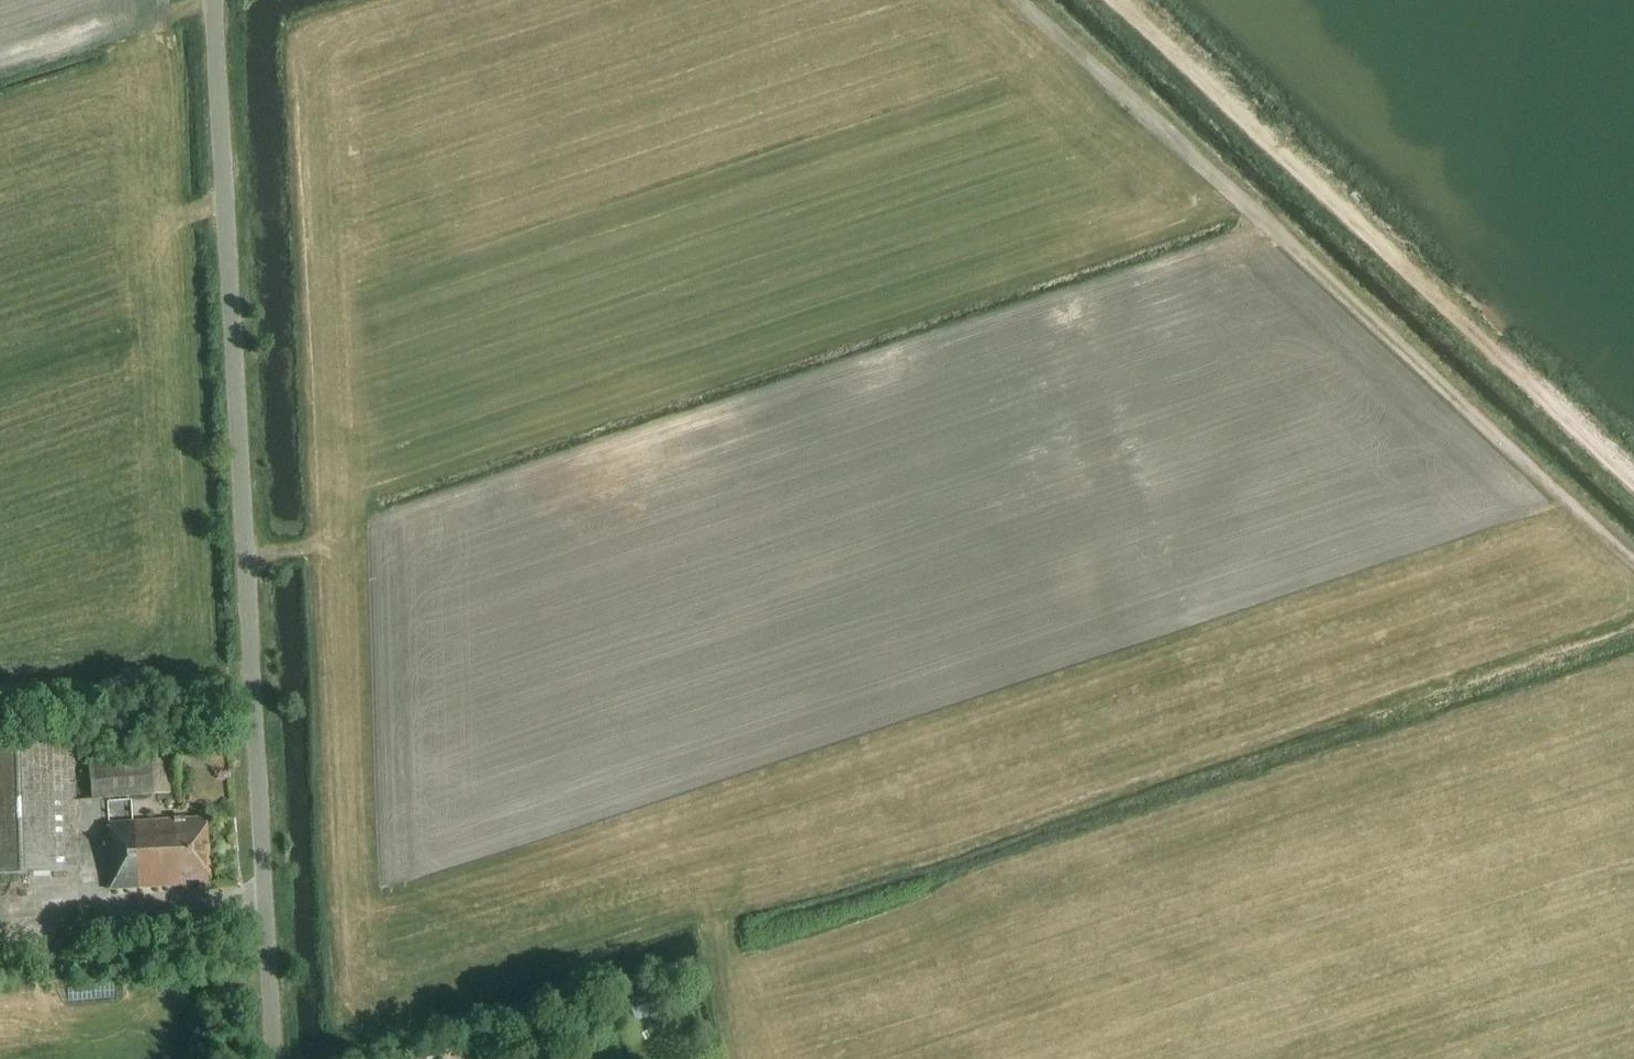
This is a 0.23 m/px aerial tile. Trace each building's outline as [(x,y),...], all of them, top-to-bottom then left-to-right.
[(92,776),(74,777),(73,740),(0,743),(0,875),(77,871),(75,801),(154,795),(154,794),(173,792),(170,760),(91,766),(92,776)] [(210,884),(206,818),(184,820),(184,824),(174,824),(174,820),(124,823),(108,824),(109,843),(106,843),(109,891),(185,886),(184,882),(199,881),(199,885),(210,884)]
